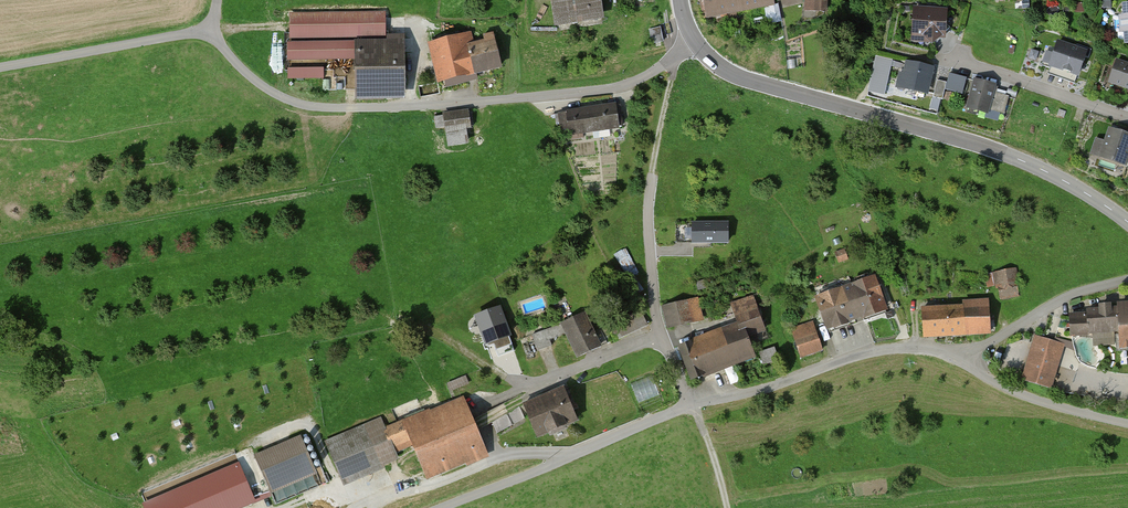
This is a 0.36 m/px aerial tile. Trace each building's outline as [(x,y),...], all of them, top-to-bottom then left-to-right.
[(558,31),(603,24),(599,0),(553,0),(558,31)] [(704,21),(776,8),(774,0),(700,0),(704,21)] [(804,18),(826,19),(827,0),(804,0),(804,18)] [(948,11),(913,8),(910,38),(945,42),(948,11)] [(379,13),(291,15),(291,38),(379,36),(379,13)] [(660,27),(650,30),(653,43),(663,41),(660,27)] [(471,34),(436,42),(446,79),(501,66),(493,33),(483,36),(485,42),(474,45),(471,34)] [(406,93),(406,38),(355,37),(355,92),(406,93)] [(1086,53),(1056,43),(1048,67),(1078,77),(1086,53)] [(884,93),(893,59),(878,55),(869,89),(884,93)] [(1113,56),(1104,83),(1127,92),(1127,61),(1113,56)] [(926,98),(933,68),(906,61),(898,91),(926,98)] [(326,78),(326,67),(288,68),(289,78),(326,78)] [(987,120),(996,88),(971,81),(962,113),(987,120)] [(946,84),(937,82),(933,99),(942,101),(946,84)] [(619,105),(560,114),(564,139),(583,137),(582,132),(622,126),(619,105)] [(467,113),(435,117),(437,128),(446,127),(449,146),(465,143),(463,127),(469,126),(467,113)] [(1109,123),(1098,152),(1123,162),(1127,150),(1127,131),(1109,123)] [(727,224),(676,224),(676,240),(693,240),(693,242),(727,242),(727,224)] [(628,274),(638,268),(626,246),(616,252),(628,274)] [(988,272),(989,286),(999,284),(1001,298),(1021,295),(1017,268),(988,272)] [(874,278),(817,298),(828,327),(862,315),(864,320),(886,313),(874,278)] [(697,298),(664,306),(669,326),(701,319),(697,298)] [(765,333),(754,298),(734,304),(744,339),(765,333)] [(1120,347),(1127,346),(1127,308),(1110,309),(1110,306),(1101,306),(1101,310),(1087,310),(1087,311),(1078,312),(1079,317),(1070,318),(1070,320),(1069,320),(1069,323),(1070,323),(1071,333),(1119,331),(1120,347)] [(487,344),(492,342),(498,357),(514,351),(508,336),(509,336),(499,308),(477,316),(487,344)] [(991,308),(921,311),(923,341),(992,337),(991,308)] [(607,325),(614,340),(647,325),(640,310),(607,325)] [(594,334),(584,314),(563,324),(532,335),(538,350),(552,345),(549,339),(567,333),(578,356),(607,343),(601,331),(594,334)] [(819,348),(811,324),(793,330),(801,354),(819,348)] [(739,326),(680,347),(692,383),(752,361),(739,326)] [(1059,351),(1035,344),(1024,380),(1049,387),(1059,351)] [(633,382),(638,401),(660,395),(655,376),(633,382)] [(462,377),(449,383),(452,389),(465,384),(462,377)] [(564,388),(524,405),(537,436),(576,420),(564,388)] [(428,412),(385,430),(384,430),(393,452),(414,444),(425,470),(463,454),(467,463),(485,455),(465,406),(432,421),(428,412)] [(382,423),(328,446),(340,476),(381,459),(381,458),(393,452),(384,430),(385,430),(382,423)] [(309,437),(257,459),(269,487),(321,465),(309,437)] [(141,494),(147,507),(230,507),(270,491),(269,487),(257,459),(251,447),(141,494)]
